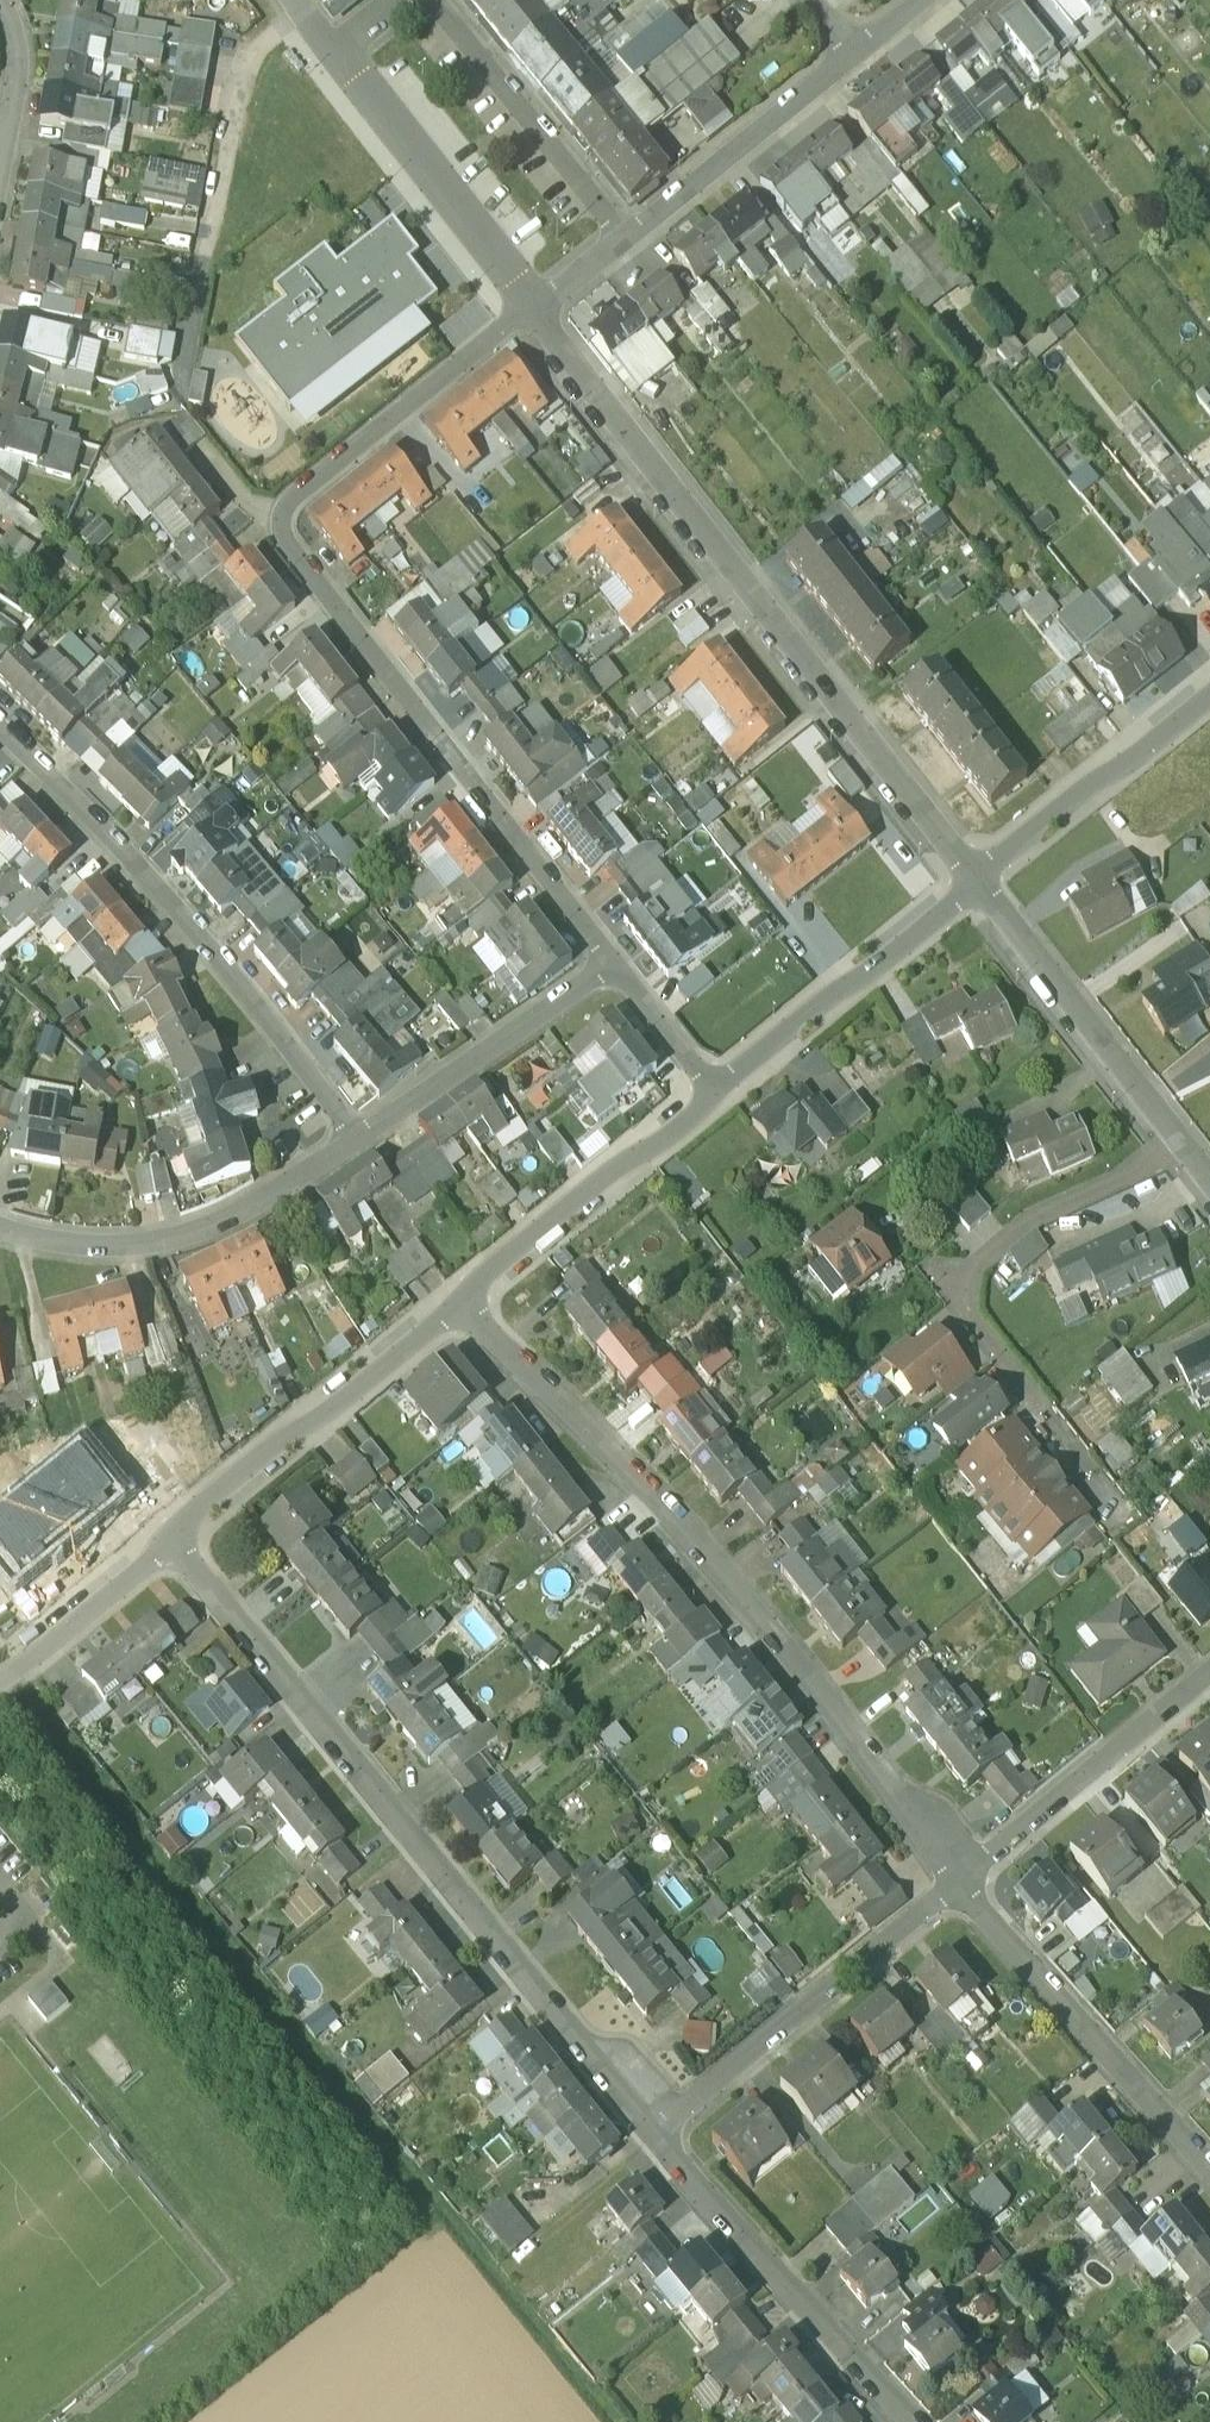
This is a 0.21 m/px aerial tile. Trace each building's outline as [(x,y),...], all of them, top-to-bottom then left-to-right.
[(81,0),(65,0),(60,30),(111,39),(113,27),(95,24),(98,3),(88,1),(81,0)] [(334,17),(355,0),(321,0),(334,17)] [(481,18),(504,0),(467,0),(481,18)] [(481,18),(513,57),(571,10),(562,0),(504,0),(481,18)] [(571,10),(587,31),(606,15),(594,0),(583,0),(571,10)] [(1026,20),(1027,19),(1012,0),(993,0),(971,18),(993,46),(1026,20)] [(1091,15),(1104,5),(1100,0),(1079,0),(1091,15)] [(1037,9),(1069,50),(1081,40),(1050,1),(1046,3),(1045,2),(1037,9)] [(115,6),(98,3),(95,24),(113,27),(111,39),(133,42),(135,25),(113,19),(115,6)] [(571,10),(513,57),(543,95),(583,63),(561,36),(568,30),(581,45),(592,36),(587,31),(571,10)] [(616,62),(634,84),(688,41),(670,18),(616,62)] [(971,18),(936,45),(958,73),(980,56),(989,68),(1002,57),(993,46),(971,18)] [(1069,52),(1043,18),(1031,27),(1058,61),(1069,52)] [(1026,20),(993,46),(1002,57),(1013,48),(1038,80),(1060,63),(1058,61),(1031,27),(1026,20)] [(217,27),(185,22),(181,48),(212,54),(217,27)] [(710,24),(634,84),(666,123),(707,89),(741,62),(710,24)] [(111,39),(60,30),(55,61),(87,66),(91,47),(109,50),(111,39)] [(109,50),(91,47),(87,66),(107,69),(108,59),(160,66),(163,46),(133,42),(111,39),(109,50)] [(212,54),(181,48),(175,80),(207,85),(212,54)] [(87,66),(55,61),(48,91),(100,100),(102,89),(84,86),(87,66)] [(917,61),(883,88),(905,116),(936,91),(940,88),(939,88),(917,61)] [(613,101),(583,63),(543,95),(574,133),(613,101)] [(107,69),(87,66),(84,86),(102,89),(100,100),(101,100),(117,104),(117,103),(119,88),(104,85),(107,69)] [(976,114),(1006,90),(994,75),(964,100),(965,100),(976,114)] [(207,85),(175,80),(169,112),(201,117),(207,85)] [(983,126),(948,81),(939,88),(940,88),(936,91),(953,114),(943,122),(962,144),(983,126)] [(666,123),(634,84),(613,101),(574,133),(606,172),(643,141),(666,123)] [(905,116),(883,88),(850,115),(872,143),(905,116)] [(727,113),(707,89),(684,108),(703,132),(727,113)] [(100,100),(48,91),(47,91),(41,124),(66,128),(75,130),(75,131),(109,137),(111,137),(114,121),(116,112),(100,110),(101,109),(99,108),(101,100),(100,100)] [(117,103),(117,104),(101,100),(99,108),(101,109),(100,110),(116,112),(114,121),(128,124),(131,105),(117,103)] [(132,124),(152,125),(153,109),(133,108),(132,124)] [(905,116),(872,143),(896,172),(917,156),(907,143),(919,133),(905,116)] [(109,137),(75,131),(75,130),(66,128),(63,147),(102,153),(106,154),(109,137)] [(829,133),(797,159),(818,185),(850,159),(829,133)] [(670,174),(643,141),(606,172),(632,205),(670,174)] [(63,147),(55,146),(51,164),(70,167),(89,170),(88,171),(98,173),(102,153),(63,147)] [(850,159),(818,185),(848,222),(891,187),(860,150),(850,159)] [(797,159),(763,186),(784,212),(799,199),(818,185),(797,159)] [(51,164),(37,162),(30,195),(82,203),(84,192),(65,189),(70,167),(51,164)] [(89,170),(70,167),(65,189),(84,192),(88,171),(89,170)] [(191,180),(149,173),(143,202),(185,209),(191,180)] [(840,213),(818,185),(799,199),(822,227),(840,213)] [(930,210),(915,190),(906,196),(921,217),(930,210)] [(82,203),(30,195),(25,225),(57,231),(61,212),(80,215),(82,203)] [(741,201),(709,227),(730,253),(762,227),(741,201)] [(1103,202),(1082,213),(1098,246),(1120,235),(1103,202)] [(91,204),(82,203),(80,215),(79,221),(87,222),(91,204)] [(147,215),(106,207),(104,217),(117,220),(116,225),(144,230),(144,231),(146,231),(149,215),(147,214),(147,215)] [(80,215),(61,212),(57,231),(84,235),(87,222),(79,221),(80,215)] [(292,414),(304,430),(432,332),(419,315),(439,299),(408,258),(417,252),(394,222),(338,265),(327,250),(274,290),(286,305),(239,341),(268,379),(264,381),(290,415),(292,414)] [(57,231),(25,225),(19,255),(70,265),(72,253),(54,250),(57,231)] [(709,227),(675,253),(697,280),(730,253),(709,227)] [(84,235),(57,231),(54,250),(72,253),(70,265),(81,267),(83,255),(80,255),(84,235)] [(926,233),(885,265),(916,304),(934,290),(942,299),(958,287),(962,291),(969,286),(926,233)] [(70,265),(19,255),(13,288),(46,294),(50,273),(68,276),(70,265)] [(114,260),(112,271),(135,276),(137,265),(114,260)] [(50,273),(46,294),(64,297),(68,279),(111,287),(114,273),(70,265),(68,276),(50,273)] [(114,273),(111,287),(135,292),(138,278),(114,273)] [(662,278),(628,305),(651,333),(684,306),(662,278)] [(651,333),(628,305),(628,306),(627,305),(611,318),(608,314),(599,320),(603,324),(593,332),(616,362),(628,352),(651,334),(650,333),(651,333)] [(4,326),(0,343),(0,359),(48,370),(48,369),(50,359),(32,355),(38,334),(4,326)] [(174,344),(174,342),(175,338),(130,329),(124,359),(157,366),(158,362),(169,364),(174,344)] [(50,359),(48,369),(66,374),(73,342),(38,334),(32,355),(50,359)] [(651,334),(628,352),(649,378),(672,360),(651,334)] [(0,359),(0,391),(22,397),(27,377),(45,381),(48,370),(0,359)] [(548,407),(508,359),(466,393),(492,424),(519,403),(533,420),(548,407)] [(160,370),(136,379),(144,401),(168,392),(160,370)] [(190,407),(202,409),(207,377),(195,375),(190,407)] [(0,391),(0,424),(32,432),(35,420),(17,416),(22,397),(0,391)] [(492,424),(466,393),(425,426),(465,475),(480,463),(466,446),(492,424)] [(207,439),(187,414),(176,424),(195,448),(207,439)] [(0,424),(0,458),(38,467),(47,436),(32,432),(0,424)] [(195,448),(176,424),(166,433),(185,456),(195,448)] [(160,435),(116,469),(134,493),(178,458),(160,435)] [(81,446),(47,436),(38,467),(48,470),(47,474),(71,481),(81,446)] [(602,448),(577,461),(587,479),(612,467),(602,448)] [(392,453),(352,486),(378,518),(403,497),(417,514),(432,502),(392,453)] [(417,477),(434,499),(462,478),(445,456),(417,477)] [(178,458),(134,493),(145,506),(161,493),(173,507),(200,486),(178,458)] [(0,474),(0,494),(9,500),(19,486),(0,474)] [(863,485),(842,502),(851,512),(871,495),(863,485)] [(200,486),(173,507),(194,534),(195,533),(209,522),(221,512),(200,486)] [(378,518),(352,486),(311,520),(350,569),(365,556),(351,539),(378,518)] [(161,493),(145,506),(156,520),(173,507),(161,493)] [(1,519),(18,530),(29,515),(2,497),(0,500),(0,521),(1,519)] [(1185,508),(1167,522),(1179,538),(1181,539),(1198,525),(1185,508)] [(649,554),(617,513),(567,552),(579,568),(596,554),(616,580),(649,554)] [(1165,519),(1148,533),(1163,552),(1179,538),(1167,522),(1165,519)] [(102,520),(84,536),(96,550),(115,533),(102,520)] [(226,543),(209,522),(195,533),(212,554),(226,543)] [(898,536),(888,523),(874,533),(884,546),(898,536)] [(1181,539),(1199,561),(1209,552),(1209,539),(1198,525),(1181,539)] [(1148,533),(1126,550),(1149,581),(1168,604),(1179,595),(1159,571),(1164,566),(1156,557),(1163,552),(1148,533)] [(822,535),(787,562),(831,619),(866,591),(822,535)] [(1179,538),(1163,552),(1156,557),(1164,566),(1159,571),(1179,595),(1190,609),(1201,600),(1209,611),(1209,575),(1199,561),(1181,539),(1179,538)] [(226,543),(212,554),(228,574),(241,563),(226,543)] [(1168,604),(1149,581),(1126,550),(1125,551),(1141,571),(1129,580),(1156,614),(1168,604)] [(1199,561),(1209,575),(1209,552),(1199,561)] [(228,574),(226,575),(247,602),(275,581),(254,553),(241,563),(228,574)] [(682,597),(649,554),(616,580),(637,607),(620,620),(632,636),(682,597)] [(891,572),(877,554),(868,555),(856,564),(873,585),(891,572)] [(425,587),(445,613),(451,609),(478,589),(457,562),(425,587)] [(275,581),(247,602),(259,617),(242,629),(252,642),(297,609),(275,581)] [(910,647),(866,591),(831,619),(875,675),(910,647)] [(473,593),(451,609),(464,626),(447,640),(455,651),(471,639),(479,633),(467,617),(482,605),(473,593)] [(1058,614),(1043,596),(1022,613),(1037,631),(1058,614)] [(1107,624),(1091,603),(1058,629),(1080,657),(1084,654),(1092,665),(1104,655),(1096,644),(1113,631),(1107,624)] [(1144,617),(1133,603),(1107,624),(1113,631),(1128,649),(1153,681),(1183,657),(1158,625),(1149,613),(1144,617)] [(431,624),(407,643),(429,672),(455,651),(447,640),(464,626),(451,609),(445,613),(431,624)] [(395,629),(407,643),(431,624),(420,610),(395,629)] [(690,648),(712,631),(696,610),(674,627),(690,648)] [(12,642),(22,628),(0,612),(0,634),(12,642)] [(138,626),(123,641),(137,655),(152,639),(138,626)] [(1058,629),(1044,641),(1067,668),(1080,657),(1058,629)] [(1113,631),(1096,644),(1104,655),(1092,665),(1099,673),(1128,649),(1113,631)] [(317,635),(273,670),(283,682),(299,669),(311,684),(338,662),(317,635)] [(471,639),(455,651),(474,674),(490,662),(471,639)] [(720,646),(670,685),(682,701),(700,687),(720,714),(753,688),(720,646)] [(1153,681),(1128,649),(1099,673),(1124,704),(1153,681)] [(455,651),(429,672),(450,698),(475,679),(477,678),(474,674),(455,651)] [(53,657),(13,696),(39,722),(62,697),(49,684),(64,668),(53,657)] [(606,694),(625,680),(610,659),(590,673),(606,694)] [(359,689),(338,662),(311,684),(332,711),(347,699),(359,689)] [(510,687),(493,666),(483,675),(486,680),(480,684),(492,700),(510,687)] [(1025,778),(937,666),(901,694),(990,806),(1025,778)] [(480,684),(475,679),(462,688),(480,711),(492,700),(480,684)] [(753,688),(720,714),(741,740),(724,754),(735,769),(785,730),(753,688)] [(376,710),(360,689),(359,689),(347,699),(363,720),(376,710)] [(86,721),(62,697),(39,722),(62,745),(73,734),(85,723),(86,721)] [(363,720),(347,699),(334,710),(350,730),(363,720)] [(510,723),(492,700),(480,711),(498,734),(510,723)] [(392,731),(376,710),(363,720),(379,741),(392,731)] [(379,741),(363,720),(350,730),(361,744),(366,751),(379,741)] [(534,750),(512,722),(510,723),(498,734),(485,743),(506,770),(534,750)] [(104,741),(85,723),(73,734),(93,753),(104,741)] [(586,751),(566,725),(556,733),(577,758),(586,751)] [(350,730),(333,742),(344,756),(361,744),(350,730)] [(128,744),(115,731),(104,741),(117,755),(128,744)] [(413,758),(392,731),(379,741),(366,751),(364,752),(375,766),(385,779),(413,758)] [(534,750),(506,770),(528,798),(548,782),(559,795),(588,773),(577,758),(556,733),(534,750)] [(117,755),(104,741),(93,753),(111,771),(122,760),(117,755)] [(344,756),(327,769),(343,791),(375,766),(364,752),(366,751),(361,744),(344,756)] [(111,771),(100,783),(125,807),(148,783),(124,758),(111,771)] [(413,758),(385,779),(397,794),(380,806),(390,820),(435,786),(413,758)] [(148,783),(125,807),(149,831),(188,791),(176,779),(161,795),(148,783)] [(548,782),(528,798),(538,811),(557,796),(559,795),(548,782)] [(687,800),(706,828),(726,815),(708,786),(687,800)] [(549,824),(549,825),(569,851),(596,830),(586,816),(603,802),(593,789),(568,809),(549,824)] [(237,809),(223,792),(185,827),(198,841),(227,817),(237,809)] [(830,824),(804,845),(829,877),(871,844),(832,794),(817,806),(830,824)] [(557,796),(538,811),(549,824),(568,809),(557,796)] [(0,803),(0,827),(2,829),(14,817),(0,803)] [(2,829),(0,830),(24,855),(49,832),(25,807),(14,817),(2,829)] [(249,823),(237,809),(227,817),(239,831),(249,823)] [(455,812),(411,846),(421,859),(438,846),(449,861),(477,840),(455,812)] [(198,841),(172,863),(172,867),(179,876),(183,876),(187,873),(199,888),(225,866),(239,855),(226,841),(239,831),(227,817),(198,841)] [(338,821),(320,833),(346,872),(363,860),(338,821)] [(596,830),(569,851),(591,879),(616,859),(618,857),(596,830)] [(49,832),(24,855),(36,868),(20,883),(31,895),(73,857),(49,832)] [(449,861),(431,875),(457,909),(459,911),(479,895),(478,894),(503,874),(477,840),(449,861)] [(804,845),(777,865),(763,848),(748,859),(787,909),(829,877),(804,845)] [(1129,854),(1093,874),(1102,890),(1113,885),(1118,895),(1143,881),(1129,854)] [(633,881),(616,859),(603,869),(620,891),(633,881)] [(225,866),(199,888),(221,914),(233,904),(246,893),(247,892),(225,866)] [(503,874),(478,894),(479,895),(459,911),(467,922),(501,897),(514,887),(503,874)] [(651,904),(633,881),(620,891),(638,914),(651,904)] [(1157,906),(1143,881),(1118,895),(1132,920),(1157,906)] [(1102,890),(1072,907),(1091,942),(1132,920),(1118,895),(1113,885),(1102,890)] [(74,907),(56,923),(67,936),(83,922),(96,936),(122,913),(98,886),(74,907)] [(1174,909),(1182,919),(1209,898),(1209,895),(1203,886),(1174,909)] [(62,892),(40,911),(53,926),(56,923),(74,907),(62,892)] [(263,913),(246,893),(233,904),(251,924),(263,913)] [(501,897),(470,920),(482,936),(486,941),(502,929),(517,917),(501,897)] [(638,914),(626,924),(647,951),(674,930),(653,903),(651,904),(638,914)] [(517,917),(502,929),(524,957),(551,935),(530,908),(517,917)] [(457,909),(429,930),(439,944),(467,922),(459,911),(457,909)] [(53,926),(40,911),(28,920),(41,936),(53,926)] [(122,913),(96,936),(118,963),(145,939),(144,938),(122,913)] [(263,913),(251,924),(267,943),(280,932),(263,913)] [(467,922),(439,944),(445,952),(455,944),(472,931),(478,939),(482,936),(470,920),(467,922)] [(1147,945),(1155,958),(1175,945),(1181,953),(1197,942),(1183,921),(1147,945)] [(83,922),(67,936),(79,949),(96,936),(83,922)] [(524,957),(502,929),(486,941),(508,968),(524,957)] [(674,930),(647,951),(669,979),(713,944),(703,931),(685,944),(674,930)] [(267,943),(256,953),(278,980),(278,979),(279,980),(304,958),(281,931),(280,932),(267,943)] [(551,935),(524,957),(535,971),(519,983),(518,984),(529,997),(573,962),(551,935)] [(118,963),(96,936),(79,949),(117,994),(134,983),(118,963)] [(167,960),(146,936),(144,938),(145,939),(118,963),(134,983),(167,960)] [(304,958),(279,980),(278,979),(278,980),(292,996),(288,999),(297,1010),(313,996),(340,974),(338,972),(332,965),(337,961),(321,943),(304,958)] [(1164,969),(1174,985),(1184,979),(1190,989),(1209,977),(1209,967),(1198,948),(1164,969)] [(524,957),(508,968),(519,983),(535,971),(524,957)] [(117,994),(110,999),(122,1017),(147,1005),(178,989),(179,991),(184,988),(169,959),(167,960),(134,983),(117,994)] [(340,974),(313,996),(329,1017),(362,989),(364,987),(346,966),(338,972),(340,974)] [(691,1003),(717,982),(706,967),(680,988),(691,1003)] [(370,998),(338,1027),(347,1036),(361,1024),(382,1049),(418,1019),(379,974),(364,987),(362,989),(370,998)] [(1190,989),(1184,979),(1174,985),(1144,1003),(1165,1037),(1205,1013),(1190,989)] [(178,989),(147,1005),(162,1035),(193,1020),(179,991),(178,989)] [(370,998),(362,989),(329,1017),(338,1027),(370,998)] [(471,1024),(483,1016),(467,997),(455,1006),(471,1024)] [(958,997),(922,1016),(936,1044),(962,1030),(956,1019),(967,1014),(958,997)] [(967,1014),(956,1019),(962,1030),(974,1054),(1015,1033),(997,998),(967,1014)] [(471,1024),(449,999),(438,1008),(460,1034),(471,1024)] [(614,1015),(569,1050),(580,1063),(597,1050),(608,1064),(635,1043),(614,1015)] [(193,1020),(162,1035),(182,1078),(213,1062),(221,1059),(209,1035),(202,1039),(193,1020)] [(347,1036),(335,1046),(358,1073),(384,1051),(382,1049),(361,1024),(347,1036)] [(635,1043),(608,1064),(619,1079),(602,1092),(612,1104),(656,1070),(635,1043)] [(395,1064),(384,1051),(358,1073),(380,1099),(422,1063),(411,1050),(395,1064)] [(213,1062),(182,1078),(188,1089),(221,1077),(213,1062)] [(188,1089),(183,1092),(188,1108),(194,1106),(197,1115),(230,1105),(228,1099),(221,1077),(188,1089)] [(509,1132),(477,1086),(448,1106),(469,1134),(483,1123),(496,1141),(509,1132)] [(183,1092),(142,1107),(144,1122),(188,1108),(183,1092)] [(230,1105),(236,1125),(258,1118),(250,1092),(228,1099),(230,1105)] [(812,1106),(802,1094),(790,1104),(785,1098),(753,1124),(768,1142),(780,1133),(796,1152),(816,1136),(828,1152),(847,1137),(829,1115),(818,1101),(812,1106)] [(854,1095),(829,1115),(847,1137),(872,1117),(854,1095)] [(230,1105),(197,1115),(208,1149),(241,1138),(236,1125),(230,1105)] [(448,1106),(420,1126),(429,1138),(438,1152),(440,1154),(469,1134),(448,1106)] [(89,1116),(73,1113),(69,1132),(86,1135),(89,1117),(89,1116)] [(0,1114),(0,1132),(5,1134),(11,1118),(0,1114)] [(86,1135),(69,1132),(63,1165),(97,1171),(102,1138),(105,1120),(89,1117),(86,1135)] [(33,1126),(11,1118),(5,1134),(30,1143),(33,1126)] [(1039,1120),(1002,1136),(1014,1165),(1041,1154),(1036,1142),(1047,1137),(1039,1120)] [(1047,1137),(1036,1142),(1041,1154),(1051,1178),(1094,1160),(1078,1124),(1047,1137)] [(69,1132),(33,1126),(30,1143),(28,1159),(63,1165),(69,1132)] [(557,1131),(540,1143),(558,1168),(575,1155),(557,1131)] [(114,1140),(102,1138),(97,1171),(115,1174),(119,1147),(127,1148),(129,1137),(115,1134),(114,1140)] [(214,1166),(193,1173),(198,1189),(251,1171),(241,1138),(208,1149),(214,1166)] [(429,1138),(406,1154),(416,1168),(438,1152),(429,1138)] [(208,1149),(184,1157),(190,1174),(193,1173),(214,1166),(208,1149)] [(406,1154),(383,1170),(393,1184),(416,1168),(406,1154)] [(374,1158),(345,1178),(365,1206),(394,1186),(393,1184),(383,1170),(374,1158)] [(165,1163),(152,1167),(153,1174),(157,1198),(172,1192),(165,1163)] [(153,1174),(139,1176),(143,1200),(157,1198),(153,1174)] [(518,1199),(500,1175),(484,1186),(503,1211),(518,1199)] [(345,1178),(317,1198),(349,1244),(363,1234),(351,1216),(365,1206),(345,1178)] [(969,1189),(948,1207),(970,1233),(991,1215),(969,1189)] [(889,1265),(852,1219),(814,1250),(851,1296),(889,1265)] [(1129,1231),(1082,1252),(1095,1283),(1106,1307),(1176,1276),(1159,1238),(1137,1248),(1129,1231)] [(1048,1252),(1036,1232),(1011,1254),(1023,1274),(1048,1252)] [(257,1236),(219,1255),(237,1292),(257,1283),(268,1306),(287,1297),(257,1236)] [(404,1291),(436,1268),(416,1241),(384,1263),(404,1291)] [(1082,1252),(1053,1265),(1067,1295),(1095,1283),(1082,1252)] [(219,1255),(180,1274),(210,1335),(229,1325),(218,1302),(237,1292),(219,1255)] [(587,1266),(567,1282),(584,1303),(598,1291),(599,1293),(605,1288),(587,1266)] [(128,1289),(87,1300),(97,1340),(119,1334),(125,1359),(145,1353),(128,1289)] [(599,1293),(598,1291),(584,1303),(569,1315),(580,1329),(578,1330),(585,1339),(588,1336),(599,1350),(596,1353),(597,1353),(628,1328),(599,1293)] [(87,1300),(45,1312),(62,1376),(84,1370),(77,1345),(97,1340),(87,1300)] [(658,1366),(628,1328),(597,1353),(599,1352),(610,1366),(608,1368),(616,1377),(619,1374),(630,1388),(629,1390),(644,1379),(659,1367),(658,1366)] [(937,1333),(915,1352),(915,1353),(896,1368),(897,1370),(919,1396),(933,1384),(960,1362),(937,1333)] [(905,1340),(882,1359),(893,1373),(897,1370),(896,1368),(915,1353),(915,1352),(905,1340)] [(1175,1359),(1188,1389),(1209,1379),(1209,1368),(1209,1365),(1209,1343),(1175,1359)] [(282,1350),(261,1360),(271,1383),(293,1373),(282,1350)] [(1153,1390),(1123,1352),(1099,1370),(1129,1409),(1153,1390)] [(454,1357),(407,1395),(439,1435),(486,1396),(454,1357)] [(55,1361),(36,1366),(44,1397),(63,1392),(55,1361)] [(663,1361),(658,1366),(659,1367),(644,1379),(659,1398),(680,1381),(663,1361)] [(973,1378),(960,1362),(933,1384),(946,1400),(950,1397),(973,1379),(973,1378)] [(40,1407),(32,1370),(14,1374),(18,1395),(1,1399),(7,1426),(15,1425),(13,1413),(40,1407)] [(973,1378),(973,1379),(950,1397),(959,1408),(982,1390),(973,1378)] [(698,1404),(680,1381),(659,1398),(676,1419),(693,1406),(695,1407),(698,1404)] [(959,1408),(934,1429),(955,1456),(999,1419),(1006,1413),(985,1387),(982,1390),(959,1408)] [(695,1407),(693,1406),(676,1419),(665,1428),(676,1442),(674,1444),(682,1453),(685,1451),(695,1464),(724,1441),(695,1407)] [(497,1407),(459,1436),(470,1451),(485,1439),(484,1438),(491,1433),(507,1419),(497,1407)] [(507,1419),(491,1433),(502,1447),(498,1451),(514,1472),(515,1473),(543,1451),(542,1450),(525,1429),(524,1430),(515,1418),(516,1416),(514,1414),(507,1419)] [(999,1419),(966,1446),(976,1458),(1008,1431),(999,1419)] [(1086,1517),(1023,1441),(1019,1444),(1011,1435),(1015,1432),(1012,1428),(1008,1431),(976,1458),(961,1470),(984,1499),(980,1502),(1016,1546),(1020,1543),(1034,1561),(1052,1546),(1054,1545),(1086,1517)] [(1116,1432),(1101,1443),(1107,1451),(1121,1470),(1136,1459),(1116,1432)] [(514,1472),(498,1451),(502,1447),(491,1433),(484,1438),(485,1439),(496,1453),(485,1462),(501,1483),(514,1472)] [(754,1478),(725,1441),(724,1441),(695,1464),(693,1467),(703,1480),(711,1491),(714,1489),(725,1504),(739,1492),(755,1480),(754,1479),(754,1478)] [(390,1465),(372,1442),(360,1452),(378,1474),(390,1465)] [(1107,1451),(1103,1446),(1098,1449),(1103,1455),(1107,1451)] [(543,1451),(515,1473),(515,1474),(516,1474),(531,1493),(529,1495),(540,1509),(535,1513),(536,1514),(570,1488),(571,1487),(569,1485),(568,1486),(559,1475),(560,1474),(543,1452),(544,1452),(543,1451)] [(0,1516),(0,1578),(13,1596),(123,1511),(80,1455),(0,1516)] [(354,1456),(331,1474),(352,1500),(375,1481),(354,1456)] [(776,1495),(759,1474),(754,1478),(754,1479),(755,1480),(739,1492),(756,1513),(777,1496),(776,1495)] [(788,1486),(776,1495),(777,1496),(756,1513),(767,1527),(800,1501),(788,1486)] [(570,1488),(536,1514),(555,1539),(589,1512),(570,1488)] [(325,1532),(300,1501),(306,1496),(304,1495),(263,1528),(290,1562),(320,1538),(332,1529),(330,1527),(325,1532)] [(589,1512),(555,1539),(564,1550),(598,1524),(589,1512)] [(1086,1517),(1054,1545),(1062,1555),(1094,1528),(1086,1517)] [(1207,1547),(1186,1521),(1171,1533),(1192,1559),(1207,1547)] [(821,1546),(802,1523),(782,1539),(799,1560),(813,1549),(815,1550),(821,1546)] [(631,1555),(611,1530),(590,1547),(611,1573),(613,1572),(612,1570),(631,1555)] [(350,1576),(320,1538),(290,1562),(302,1577),(300,1578),(308,1588),(311,1585),(322,1598),(318,1601),(319,1602),(350,1576)] [(631,1555),(612,1570),(613,1572),(640,1605),(667,1584),(650,1563),(649,1564),(638,1550),(640,1549),(639,1549),(631,1555)] [(799,1560),(783,1574),(786,1572),(797,1585),(794,1587),(802,1597),(805,1595),(816,1608),(813,1610),(813,1611),(844,1586),(815,1550),(813,1549),(799,1560)] [(1204,1566),(1171,1591),(1200,1629),(1209,1621),(1209,1574),(1204,1566)] [(381,1614),(350,1576),(319,1602),(321,1601),(332,1615),(330,1616),(338,1626),(342,1624),(352,1636),(350,1638),(351,1638),(360,1631),(380,1615),(381,1614)] [(1144,1581),(1118,1601),(1122,1607),(1124,1605),(1141,1627),(1164,1608),(1144,1581)] [(667,1584),(640,1605),(657,1626),(655,1627),(666,1642),(694,1620),(683,1607),(685,1605),(667,1584)] [(844,1586),(813,1611),(814,1611),(815,1610),(825,1623),(824,1624),(832,1635),(835,1633),(845,1646),(844,1647),(845,1647),(859,1636),(874,1624),(874,1623),(844,1586)] [(182,1605),(157,1625),(173,1645),(198,1625),(182,1605)] [(1122,1607),(1095,1627),(1108,1644),(1072,1672),(1100,1708),(1165,1659),(1141,1627),(1124,1605),(1122,1607)] [(380,1615),(360,1631),(376,1651),(396,1635),(380,1615)] [(694,1620),(666,1642),(670,1646),(686,1666),(717,1641),(721,1638),(705,1618),(697,1624),(694,1620)] [(879,1619),(874,1623),(874,1624),(859,1636),(876,1656),(896,1640),(879,1619)] [(10,1620),(1,1627),(7,1634),(16,1627),(10,1620)] [(154,1623),(155,1624),(142,1634),(141,1633),(120,1650),(140,1675),(175,1647),(173,1645),(157,1625),(155,1622),(154,1623)] [(414,1657),(396,1635),(376,1651),(393,1672),(400,1666),(401,1667),(414,1657)] [(736,1665),(717,1641),(695,1658),(715,1684),(720,1680),(719,1678),(736,1665)] [(670,1646),(667,1648),(663,1644),(650,1654),(669,1678),(686,1666),(670,1646)] [(120,1650),(99,1667),(99,1668),(87,1679),(86,1678),(85,1678),(87,1681),(104,1702),(105,1704),(140,1675),(120,1650)] [(218,1680),(230,1670),(215,1652),(203,1662),(218,1680)] [(755,1672),(744,1659),(746,1658),(746,1657),(736,1665),(719,1678),(720,1680),(747,1712),(773,1692),(757,1671),(755,1672)] [(926,1662),(906,1679),(922,1700),(937,1688),(939,1690),(945,1685),(926,1662)] [(401,1667),(400,1666),(393,1672),(371,1689),(382,1702),(380,1704),(386,1713),(399,1728),(430,1703),(415,1684),(401,1667)] [(431,1671),(415,1684),(430,1703),(446,1690),(431,1671)] [(232,1740),(270,1710),(245,1680),(208,1710),(232,1740)] [(87,1681),(63,1701),(80,1721),(104,1702),(87,1681)] [(958,1691),(950,1681),(945,1685),(939,1690),(958,1714),(971,1704),(959,1690),(958,1691)] [(939,1690),(937,1688),(922,1700),(907,1713),(907,1714),(909,1713),(920,1727),(919,1728),(926,1736),(929,1735),(940,1749),(938,1751),(968,1727),(958,1714),(939,1690)] [(790,1713),(773,1692),(747,1712),(732,1724),(760,1760),(773,1750),(794,1734),(802,1728),(801,1727),(799,1728),(788,1715),(790,1713)] [(461,1741),(430,1703),(399,1728),(400,1729),(402,1728),(413,1741),(411,1743),(419,1752),(422,1750),(433,1763),(431,1764),(432,1765),(460,1742),(461,1741)] [(380,1704),(371,1711),(378,1719),(386,1713),(380,1704)] [(971,1704),(958,1714),(968,1727),(981,1716),(971,1704)] [(998,1763),(968,1727),(938,1751),(939,1752),(939,1751),(950,1764),(949,1765),(957,1775),(959,1773),(971,1787),(969,1788),(970,1789),(985,1777),(999,1765),(998,1763)] [(1198,1744),(1199,1746),(1182,1760),(1201,1783),(1209,1793),(1209,1733),(1198,1744)] [(812,1758),(794,1734),(773,1750),(781,1761),(758,1779),(768,1791),(792,1774),(812,1758)] [(940,1749),(929,1735),(926,1736),(924,1738),(935,1752),(938,1751),(940,1749)] [(476,1762),(460,1742),(439,1759),(455,1778),(476,1762)] [(239,1770),(226,1780),(227,1781),(246,1805),(261,1793),(260,1792),(288,1770),(269,1746),(239,1770)] [(833,1784),(812,1758),(792,1774),(811,1798),(825,1786),(827,1789),(833,1784)] [(230,1759),(206,1778),(216,1790),(227,1781),(226,1780),(239,1770),(230,1759)] [(1004,1759),(998,1763),(999,1765),(985,1777),(1001,1797),(1022,1780),(1021,1780),(1004,1759)] [(494,1784),(476,1762),(455,1778),(472,1799),(480,1792),(481,1794),(494,1784)] [(296,1787),(286,1774),(289,1771),(288,1770),(260,1792),(261,1793),(261,1794),(262,1793),(290,1827),(315,1806),(314,1807),(297,1786),(296,1787)] [(1190,1792),(1172,1770),(1161,1779),(1183,1805),(1193,1796),(1190,1792)] [(1022,1780),(1001,1797),(1011,1809),(1040,1786),(1029,1774),(1021,1780),(1022,1780)] [(1161,1779),(1158,1775),(1127,1801),(1167,1849),(1198,1824),(1183,1805),(1161,1779)] [(246,1805),(227,1781),(216,1790),(234,1814),(246,1805)] [(1201,1783),(1190,1792),(1193,1796),(1209,1816),(1209,1793),(1201,1783)] [(827,1789),(825,1786),(811,1798),(800,1806),(811,1820),(828,1841),(856,1820),(855,1820),(854,1821),(838,1800),(837,1801),(827,1789)] [(481,1794),(480,1792),(472,1799),(451,1816),(462,1830),(461,1832),(468,1841),(472,1839),(482,1851),(479,1854),(479,1855),(510,1829),(481,1794)] [(332,1829),(315,1808),(316,1807),(315,1806),(290,1827),(318,1861),(317,1862),(318,1863),(319,1862),(340,1845),(344,1841),(344,1840),(341,1842),(331,1830),(332,1829)] [(828,1841),(811,1820),(804,1826),(821,1847),(828,1841)] [(871,1842),(855,1822),(856,1821),(856,1820),(828,1841),(844,1863),(856,1878),(876,1862),(884,1856),(883,1855),(881,1857),(870,1843),(871,1842)] [(1103,1825),(1069,1853),(1109,1899),(1142,1871),(1103,1825)] [(540,1866),(510,1829),(479,1855),(480,1855),(481,1854),(492,1867),(491,1869),(499,1879),(502,1876),(513,1889),(511,1890),(512,1891),(537,1871),(541,1867),(540,1866)] [(713,1876),(732,1862),(717,1841),(698,1855),(713,1876)] [(844,1863),(828,1841),(821,1847),(836,1867),(837,1868),(844,1863)] [(359,1869),(340,1845),(319,1862),(338,1886),(359,1869)] [(574,1875),(556,1853),(540,1866),(541,1867),(537,1871),(554,1891),(574,1875)] [(896,1887),(876,1862),(856,1878),(855,1879),(874,1903),(875,1903),(896,1887)] [(844,1863),(837,1868),(836,1867),(817,1881),(830,1898),(855,1879),(856,1878),(844,1863)] [(608,1869),(571,1899),(579,1910),(617,1880),(608,1869)] [(1048,1872),(1016,1898),(1041,1929),(1055,1918),(1073,1903),(1072,1902),(1048,1872)] [(579,1910),(571,1917),(588,1940),(634,1903),(617,1880),(579,1910)] [(896,1887),(875,1903),(874,1903),(861,1913),(872,1928),(907,1902),(896,1887)] [(401,1913),(381,1888),(361,1905),(381,1930),(401,1913)] [(1180,1892),(1148,1919),(1167,1941),(1199,1914),(1180,1892)] [(1073,1903),(1055,1918),(1064,1928),(1086,1910),(1076,1898),(1072,1902),(1073,1903)] [(634,1903),(588,1940),(600,1955),(598,1957),(606,1966),(610,1963),(620,1975),(616,1978),(617,1979),(648,1953),(664,1941),(634,1903)] [(416,1924),(415,1925),(404,1912),(405,1911),(404,1910),(401,1913),(381,1930),(367,1941),(379,1956),(391,1946),(407,1966),(433,1945),(416,1924)] [(450,1966),(433,1945),(407,1966),(436,2000),(461,1979),(460,1979),(459,1979),(449,1967),(450,1966)] [(792,1989),(787,1983),(806,1968),(790,1947),(741,1985),(763,2012),(792,1989)] [(678,1990),(648,1953),(617,1979),(617,1980),(619,1979),(630,1992),(628,1993),(636,2003),(640,2000),(651,2013),(648,2015),(649,2016),(675,1995),(679,1991),(678,1990)] [(946,1957),(917,1981),(940,2010),(949,2020),(963,2009),(978,1997),(946,1957)] [(711,1999),(693,1977),(678,1990),(679,1991),(675,1995),(691,2016),(711,1999)] [(436,2000),(420,2013),(440,2038),(483,2004),(462,1979),(461,1979),(436,2000)] [(29,2000),(47,2021),(68,2004),(51,1983),(29,2000)] [(1175,1987),(1152,2005),(1161,2017),(1176,2005),(1177,2006),(1185,1999),(1175,1987)] [(887,2002),(853,2029),(880,2063),(914,2035),(887,2002)] [(1161,2017),(1145,2030),(1171,2061),(1202,2036),(1177,2006),(1176,2005),(1161,2017)] [(330,2006),(306,2023),(316,2037),(340,2020),(330,2006)] [(973,2013),(970,2016),(963,2009),(949,2020),(968,2042),(972,2047),(989,2032),(973,2013)] [(968,2042),(949,2020),(940,2010),(929,2019),(956,2053),(968,2042)] [(528,2042),(508,2017),(488,2033),(507,2058),(528,2042)] [(929,2019),(916,2030),(943,2063),(956,2053),(929,2019)] [(714,2027),(685,2024),(683,2052),(711,2054),(714,2027)] [(507,2058),(506,2059),(534,2093),(559,2072),(543,2052),(542,2052),(532,2040),(533,2039),(532,2038),(528,2042),(507,2058)] [(857,2092),(826,2053),(784,2088),(815,2126),(857,2092)] [(409,2080),(390,2056),(365,2077),(384,2100),(409,2080)] [(534,2093),(506,2059),(490,2072),(507,2095),(517,2107),(534,2093)] [(559,2072),(534,2093),(543,2105),(562,2129),(587,2108),(576,2095),(577,2095),(559,2072)] [(391,2099),(402,2117),(423,2105),(412,2087),(391,2099)] [(543,2105),(534,2093),(517,2107),(516,2108),(527,2120),(540,2110),(539,2109),(543,2105)] [(507,2095),(489,2110),(499,2122),(516,2108),(517,2107),(507,2095)] [(1065,2123),(1044,2098),(1021,2116),(1042,2142),(1052,2135),(1051,2134),(1065,2123)] [(562,2129),(543,2105),(539,2109),(540,2110),(558,2132),(562,2129)] [(527,2120),(516,2108),(502,2119),(512,2132),(527,2120)] [(618,2147),(587,2108),(562,2129),(558,2132),(589,2170),(618,2147)] [(1065,2123),(1051,2134),(1052,2135),(1062,2148),(1068,2143),(1084,2163),(1111,2141),(1084,2108),(1065,2123)] [(755,2111),(728,2133),(726,2132),(714,2143),(742,2178),(783,2145),(784,2144),(774,2131),(756,2109),(754,2110),(755,2111)] [(805,2145),(786,2121),(774,2131),(784,2144),(783,2145),(792,2156),(805,2145)] [(1111,2141),(1084,2163),(1100,2183),(1094,2187),(1105,2200),(1105,2201),(1118,2191),(1138,2174),(1111,2141)] [(905,2159),(894,2169),(900,2175),(911,2166),(905,2159)] [(890,2171),(853,2202),(877,2231),(915,2201),(890,2171)] [(971,2197),(993,2221),(1016,2200),(994,2176),(971,2197)] [(640,2182),(608,2208),(633,2238),(634,2239),(652,2225),(665,2214),(640,2182)] [(1118,2191),(1105,2201),(1105,2200),(1095,2208),(1113,2231),(1136,2213),(1118,2191)] [(535,2235),(506,2200),(481,2220),(510,2255),(535,2235)] [(1206,2245),(1179,2212),(1152,2234),(1146,2239),(1147,2240),(1157,2252),(1163,2248),(1178,2267),(1206,2245)] [(1152,2234),(1136,2213),(1113,2231),(1130,2253),(1147,2240),(1146,2239),(1152,2234)] [(660,2235),(652,2225),(634,2239),(633,2238),(628,2242),(637,2253),(660,2235)] [(684,2264),(660,2235),(637,2253),(661,2283),(671,2275),(684,2264)] [(870,2237),(849,2254),(858,2265),(872,2254),(873,2255),(880,2249),(870,2237)] [(1178,2267),(1195,2287),(1189,2292),(1199,2305),(1199,2306),(1209,2297),(1209,2251),(1206,2245),(1178,2267)] [(726,2275),(704,2248),(684,2264),(671,2275),(693,2302),(726,2275)] [(873,2255),(872,2254),(858,2265),(841,2278),(866,2310),(897,2285),(873,2255)] [(726,2275),(693,2302),(716,2330),(722,2325),(745,2307),(749,2303),(726,2275)] [(930,2294),(904,2314),(912,2324),(903,2331),(913,2343),(936,2324),(937,2325),(948,2316),(930,2294)] [(1199,2306),(1199,2305),(1187,2314),(1204,2335),(1209,2330),(1209,2297),(1199,2306)] [(768,2335),(745,2307),(722,2325),(745,2353),(753,2346),(768,2335)] [(937,2325),(936,2324),(913,2343),(906,2349),(931,2380),(947,2368),(961,2356),(937,2325)] [(762,2357),(729,2384),(730,2385),(743,2401),(754,2391),(755,2393),(763,2386),(762,2385),(794,2359),(796,2360),(800,2357),(785,2339),(762,2357)] [(745,2353),(717,2376),(726,2388),(730,2385),(729,2384),(762,2357),(753,2346),(745,2353)] [(965,2358),(961,2356),(947,2368),(951,2369),(965,2358)] [(794,2359),(762,2385),(763,2386),(774,2400),(785,2413),(817,2387),(796,2360),(794,2359)] [(1007,2372),(984,2390),(992,2401),(1007,2389),(1009,2390),(1016,2384),(1007,2372)] [(726,2388),(717,2376),(694,2395),(705,2409),(711,2411),(720,2404),(726,2388)] [(774,2400),(763,2386),(755,2393),(766,2406),(774,2400)] [(785,2413),(792,2421),(831,2421),(840,2415),(839,2413),(817,2387),(785,2413)] [(977,2413),(984,2421),(1032,2421),(1033,2421),(1009,2390),(1007,2389),(992,2401),(977,2413)] [(831,2421),(860,2421),(847,2406),(840,2413),(839,2413),(840,2415),(831,2421)]
